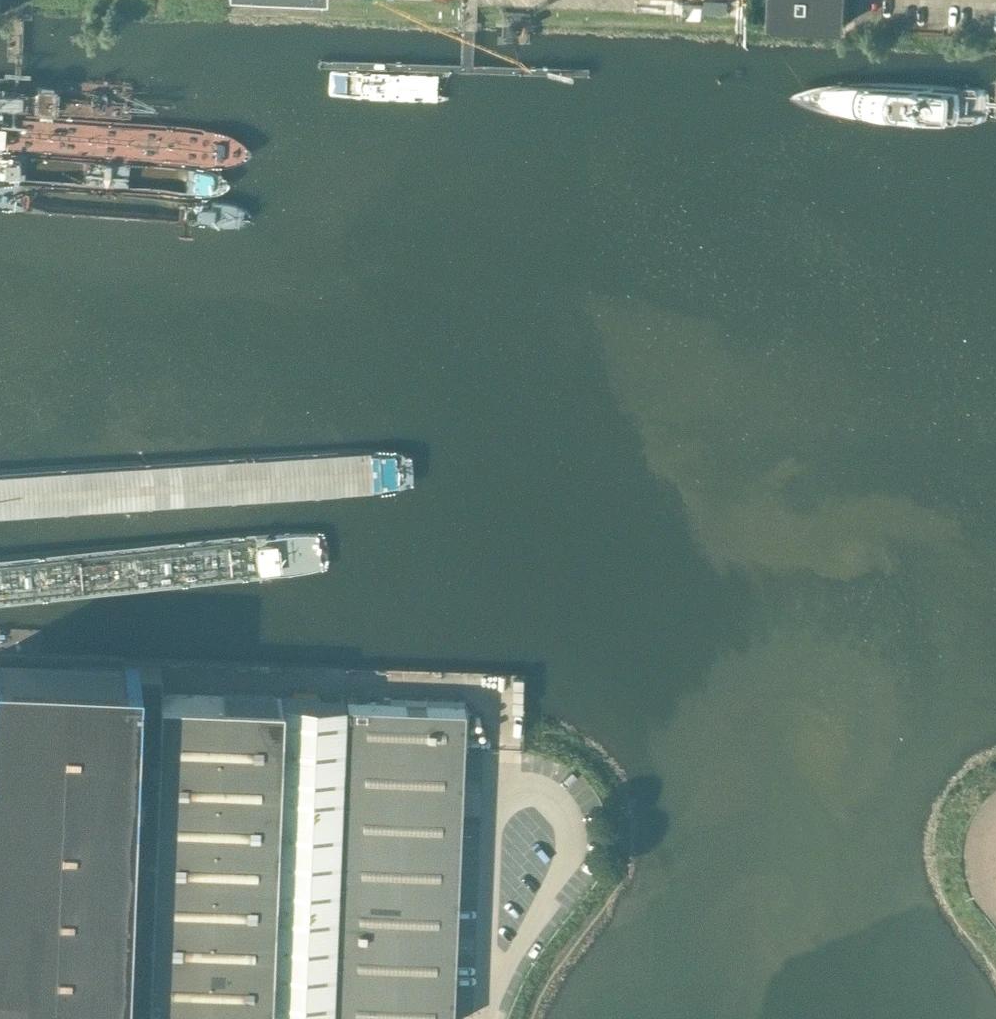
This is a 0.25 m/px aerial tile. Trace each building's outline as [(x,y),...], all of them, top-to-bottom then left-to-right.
[(766,19),(798,20),(798,14),(814,15),(814,21),(846,22),(847,0),(767,0),(766,19)] [(147,1012),(216,1015),(215,1018),(452,1018),(465,704),(160,692),(161,666),(0,659),(0,1018),(147,1018),(147,1012)]
